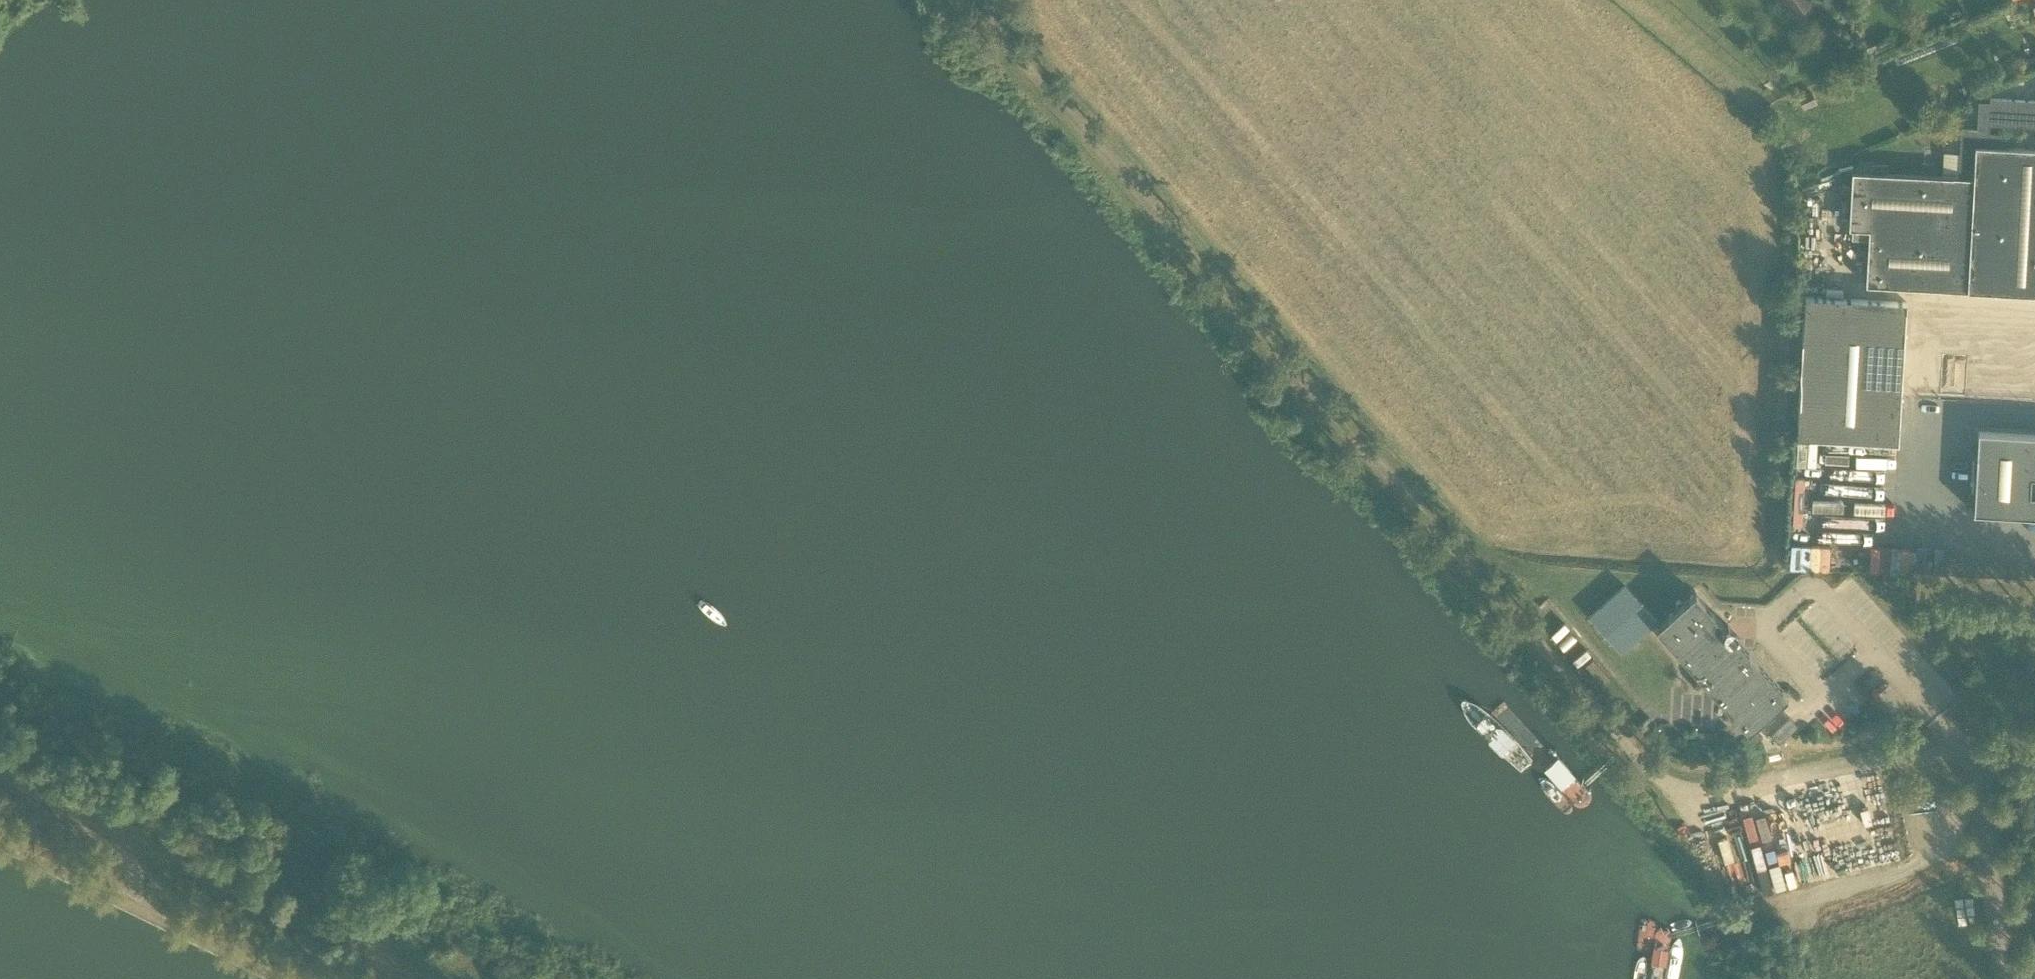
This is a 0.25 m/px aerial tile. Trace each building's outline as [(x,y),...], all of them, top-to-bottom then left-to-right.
[(1841,7),(1836,0),(1817,0),(1815,2),(1826,18),(1841,7)] [(1812,90),(1799,96),(1805,109),(1818,103),(1812,90)] [(1991,97),(1991,100),(1990,124),(2034,127),(2034,100),(1991,97)] [(1990,127),(1990,124),(1991,100),(1982,100),(1979,100),(1978,109),(1977,126),(1989,127),(1990,127)] [(1975,144),(2009,146),(2009,133),(1989,132),(1989,127),(1977,126),(1961,125),(1958,176),(1958,182),(1974,182),(1975,144)] [(2009,146),(1975,144),(1974,182),(1958,182),(1958,176),(1852,171),(1850,227),(1853,228),(1852,238),(1869,239),(1867,283),(2034,293),(2034,148),(2009,146)] [(1858,159),(1857,171),(1872,172),(1872,160),(1868,160),(1858,159)] [(1799,436),(1900,442),(1908,301),(1808,295),(1799,436)] [(1966,397),(1967,381),(1917,379),(1917,395),(1966,397)] [(1979,431),(1974,512),(2034,516),(2034,434),(1979,431)] [(1790,544),(1790,567),(1808,567),(1809,545),(1790,544)] [(1749,732),(1789,697),(1696,593),(1657,628),(1749,732)] [(1771,734),(1779,743),(1799,725),(1791,717),(1771,734)]
